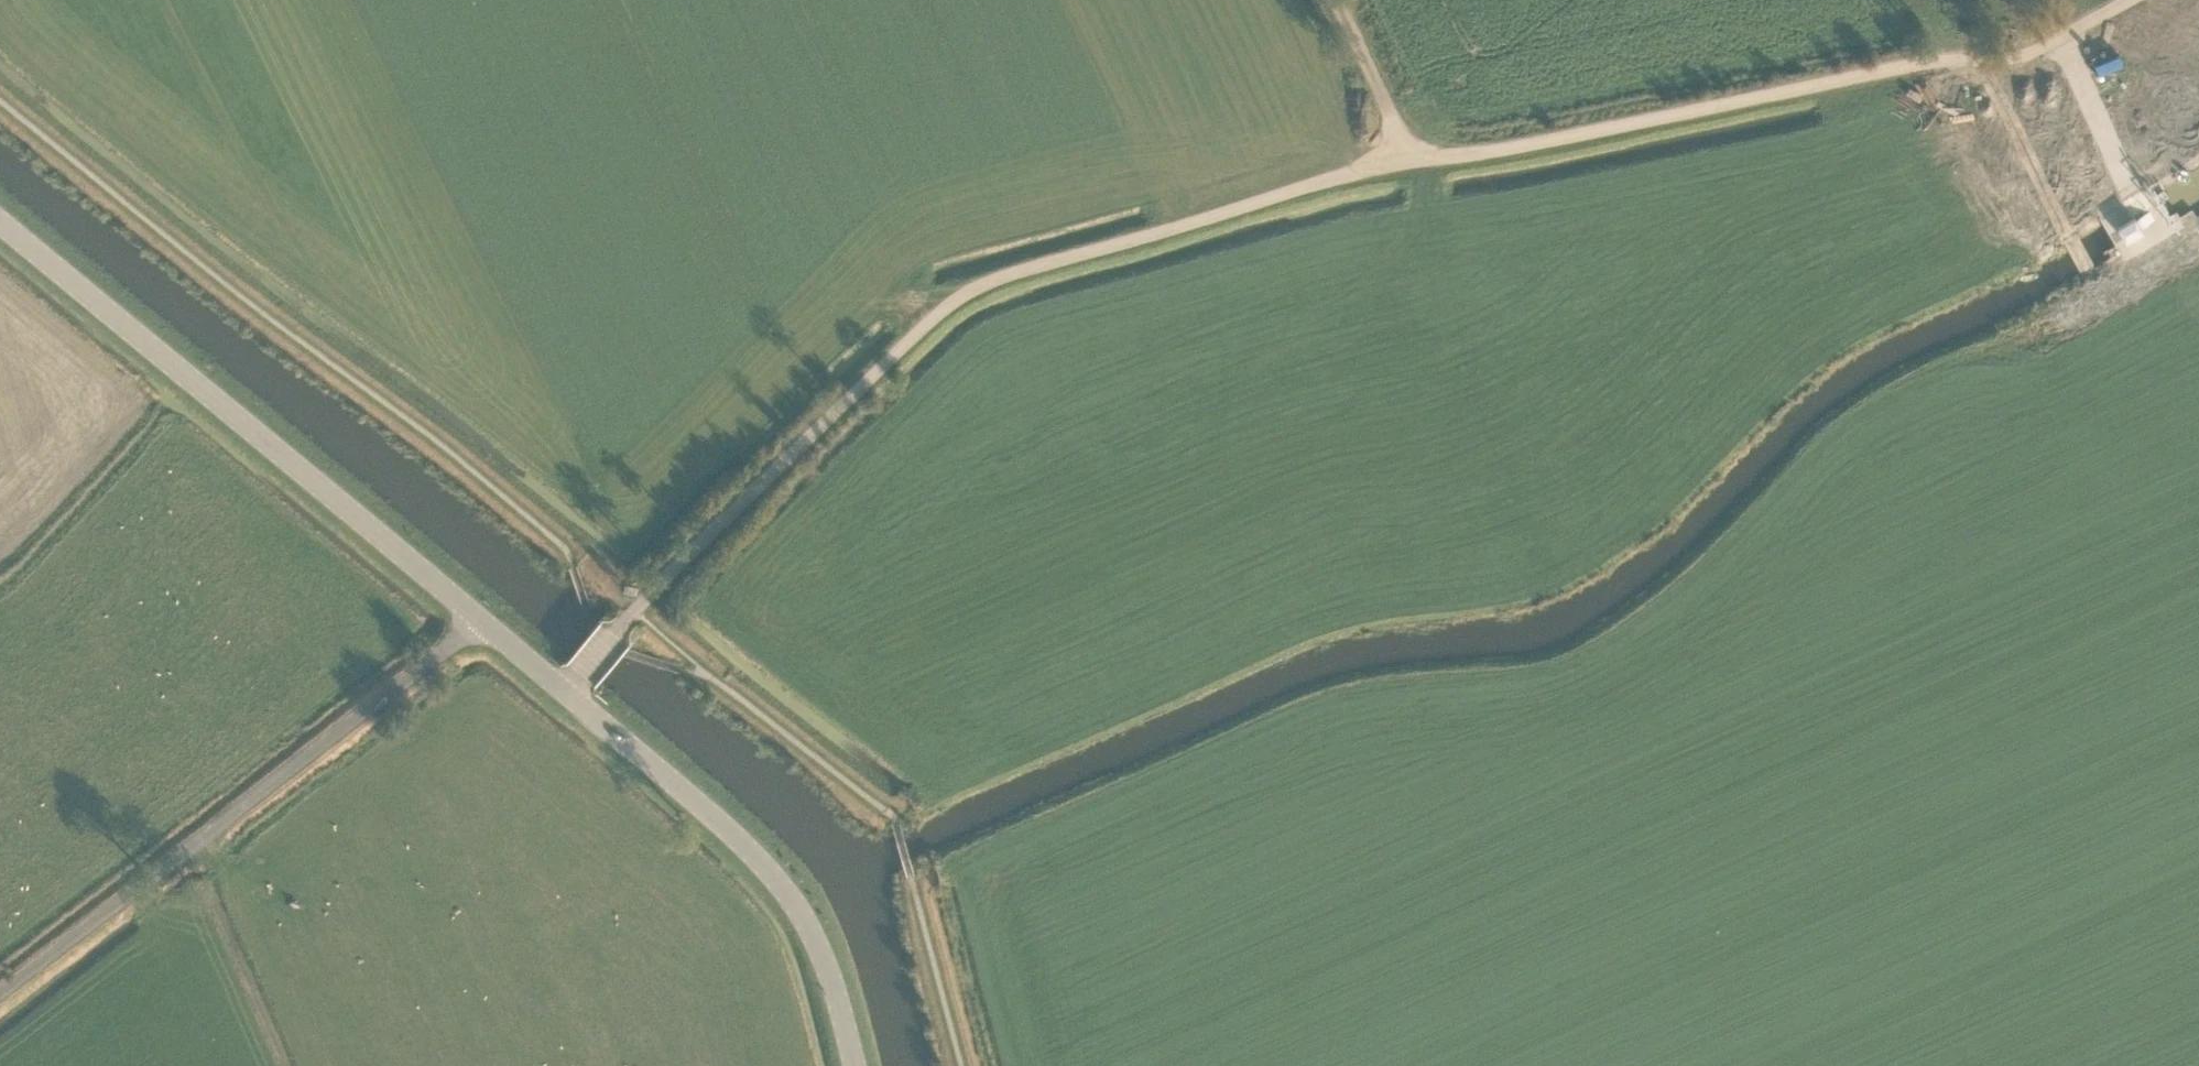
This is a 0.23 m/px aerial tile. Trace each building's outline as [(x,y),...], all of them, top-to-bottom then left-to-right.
[(2133,214),(2139,229),(2156,223),(2150,207),(2133,214)]
